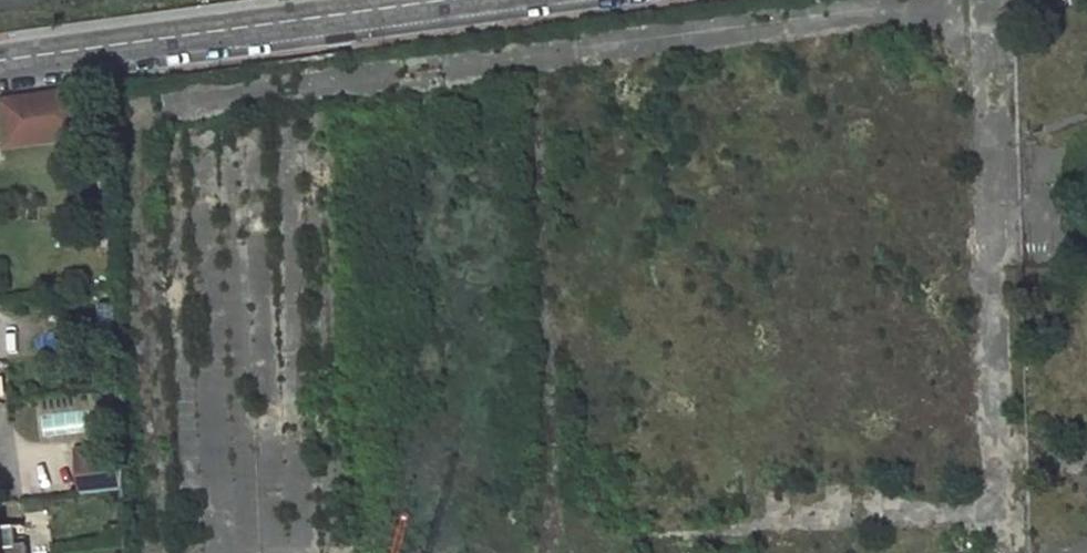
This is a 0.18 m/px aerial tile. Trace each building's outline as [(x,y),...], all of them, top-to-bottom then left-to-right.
[(88,136),(81,88),(3,99),(10,147),(42,142),(48,135),(62,133),(69,139),(88,136)] [(84,495),(127,490),(126,459),(106,461),(105,449),(80,451),(84,495)] [(3,530),(6,552),(19,552),(17,528),(3,530)]
